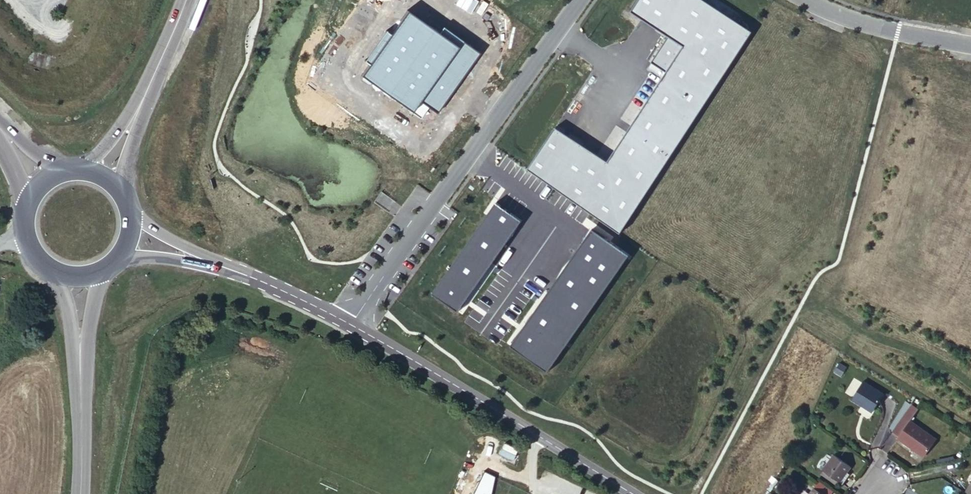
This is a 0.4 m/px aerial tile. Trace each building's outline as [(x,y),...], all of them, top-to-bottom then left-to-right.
[(699,0),(639,0),(630,14),(667,39),(651,64),(666,74),(608,163),(553,128),(526,170),(618,235),(751,34),(699,0)] [(491,208),(430,295),(456,314),(518,227),(491,208)] [(509,347),(546,373),(627,257),(591,231),(509,347)] [(888,388),(868,376),(857,393),(878,406),(888,388)] [(911,395),(895,423),(898,425),(908,410),(916,399),(911,395)] [(924,404),(916,399),(908,410),(915,415),(924,404)] [(898,425),(896,427),(903,432),(902,434),(930,453),(943,434),(915,415),(908,410),(898,425)] [(838,451),(825,468),(842,480),(855,463),(838,451)] [(812,493),(830,493),(818,486),(812,493)]
